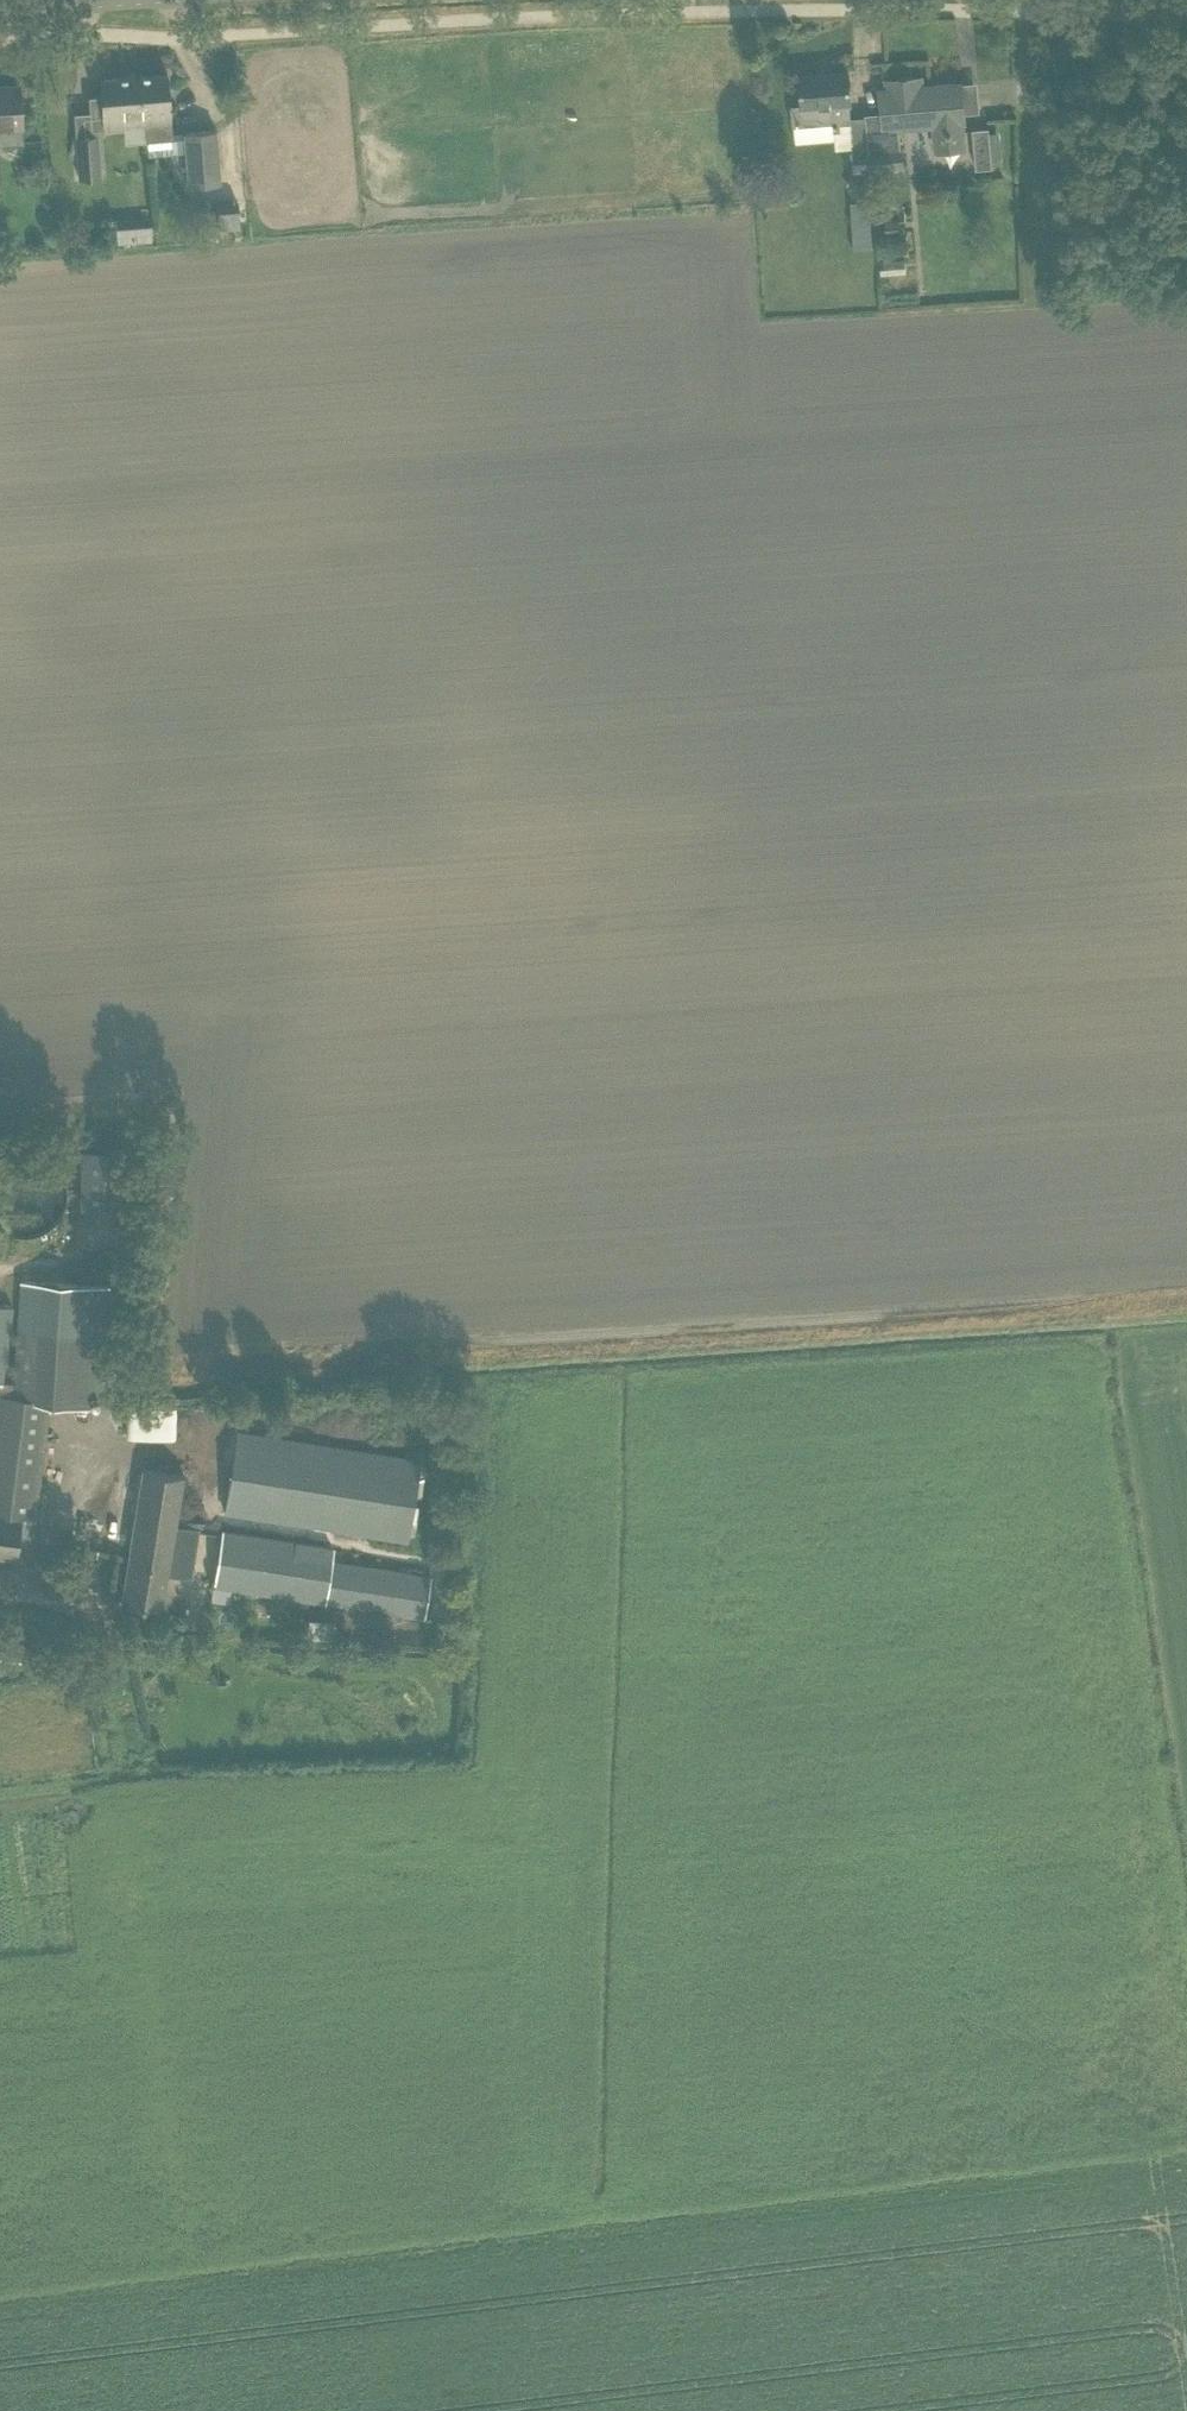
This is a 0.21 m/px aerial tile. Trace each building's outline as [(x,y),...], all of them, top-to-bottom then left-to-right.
[(850,117),(849,102),(850,102),(848,71),(816,74),(817,79),(800,80),(802,104),(791,105),(793,125),(832,121),(833,130),(834,130),(835,147),(852,145),(852,151),(844,152),(845,162),(853,161),(854,171),(870,170),(868,160),(865,116),(850,117)] [(166,73),(139,75),(143,125),(144,125),(145,141),(171,139),(166,73)] [(101,95),(88,96),(90,119),(90,129),(124,127),(125,143),(145,141),(144,125),(143,125),(139,75),(133,76),(99,79),(101,95)] [(964,121),(961,83),(921,86),(921,76),(886,79),(887,89),(879,89),(881,113),(865,115),(865,116),(868,160),(870,170),(902,167),(900,146),(898,146),(897,127),(933,124),(934,133),(946,132),(946,134),(951,134),(951,131),(962,130),(961,122),(964,121)] [(22,143),(21,127),(20,109),(18,85),(1,87),(1,91),(0,91),(0,145),(22,143)] [(992,167),(988,126),(972,128),(975,168),(992,167)] [(214,129),(182,132),(187,186),(218,183),(214,129)] [(75,136),(79,178),(100,177),(97,135),(75,136)] [(848,188),(852,194),(860,196),(867,192),(868,184),(864,177),(856,175),(849,180),(848,188)] [(874,247),(871,200),(850,201),(854,248),(874,247)] [(190,227),(210,225),(208,204),(189,205),(190,227)] [(115,218),(116,243),(152,240),(150,216),(115,218)] [(885,221),(886,235),(900,233),(899,220),(885,221)] [(0,1229),(4,1231),(9,1233),(13,1234),(18,1235),(22,1235),(27,1235),(31,1235),(36,1233),(40,1232),(44,1230),(48,1228),(52,1225),(55,1222),(58,1218),(61,1214),(63,1210),(65,1206),(66,1202),(67,1197),(68,1193),(67,1188),(67,1184),(66,1179),(64,1175),(62,1171),(60,1167),(57,1163),(54,1160),(51,1157),(47,1154),(43,1152),(39,1150),(34,1149),(30,1148),(25,1147),(20,1147),(16,1148),(11,1149),(7,1150),(3,1152),(0,1154),(0,1228),(0,1229)] [(81,1150),(80,1208),(123,1209),(125,1151),(81,1150)] [(14,1392),(103,1397),(110,1286),(20,1281),(14,1382),(14,1392)] [(0,1380),(11,1310),(0,1308),(0,1381),(0,1380)] [(15,1557),(15,1556),(29,1558),(33,1535),(47,1431),(51,1402),(13,1396),(14,1392),(14,1382),(0,1380),(0,1381),(0,1555),(15,1557)] [(127,1401),(128,1435),(176,1433),(175,1400),(127,1401)] [(334,1528),(406,1540),(419,1459),(237,1431),(224,1511),(315,1526),(334,1528)] [(142,1469),(121,1600),(161,1607),(166,1573),(190,1577),(198,1529),(175,1525),(183,1476),(142,1469)] [(329,1559),(331,1548),(221,1530),(213,1584),(423,1617),(430,1575),(329,1559)] [(308,1621),(308,1639),(333,1640),(334,1622),(308,1621)]
